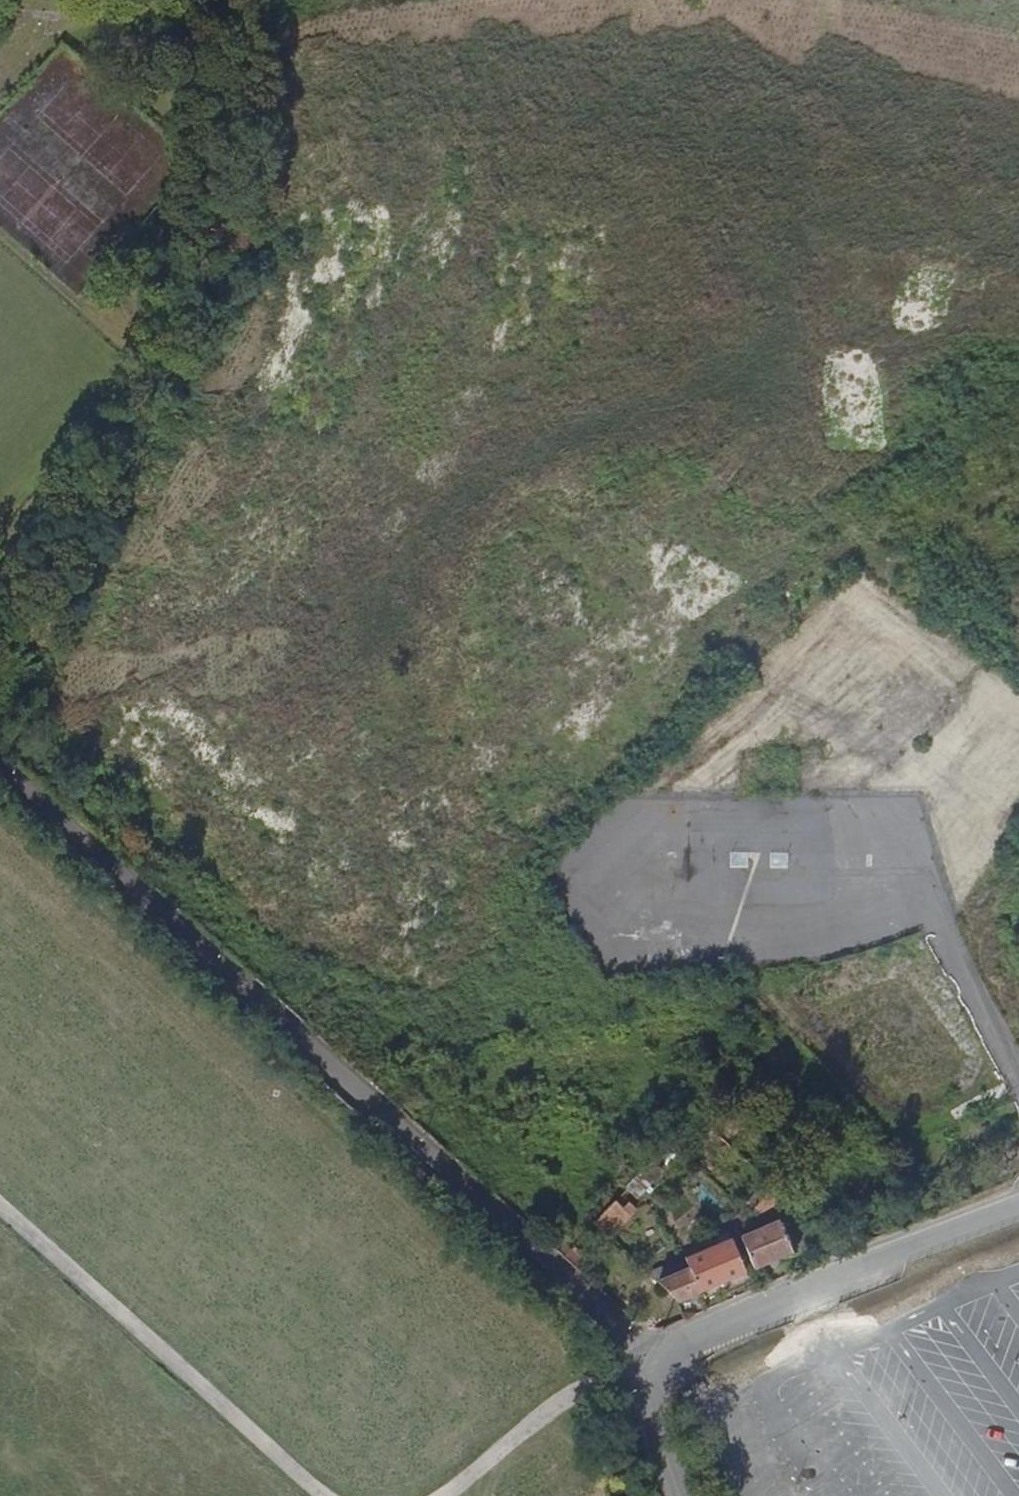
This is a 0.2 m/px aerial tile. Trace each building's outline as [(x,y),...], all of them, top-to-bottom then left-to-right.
[(769,1220),(789,1202),(775,1187),(757,1208),(769,1220)] [(624,1202),(601,1229),(615,1242),(639,1214),(624,1202)] [(743,1239),(756,1269),(794,1254),(781,1223),(743,1239)] [(735,1242),(690,1261),(692,1266),(703,1292),(748,1273),(735,1242)] [(692,1266),(658,1281),(680,1301),(703,1292),(692,1266)]
